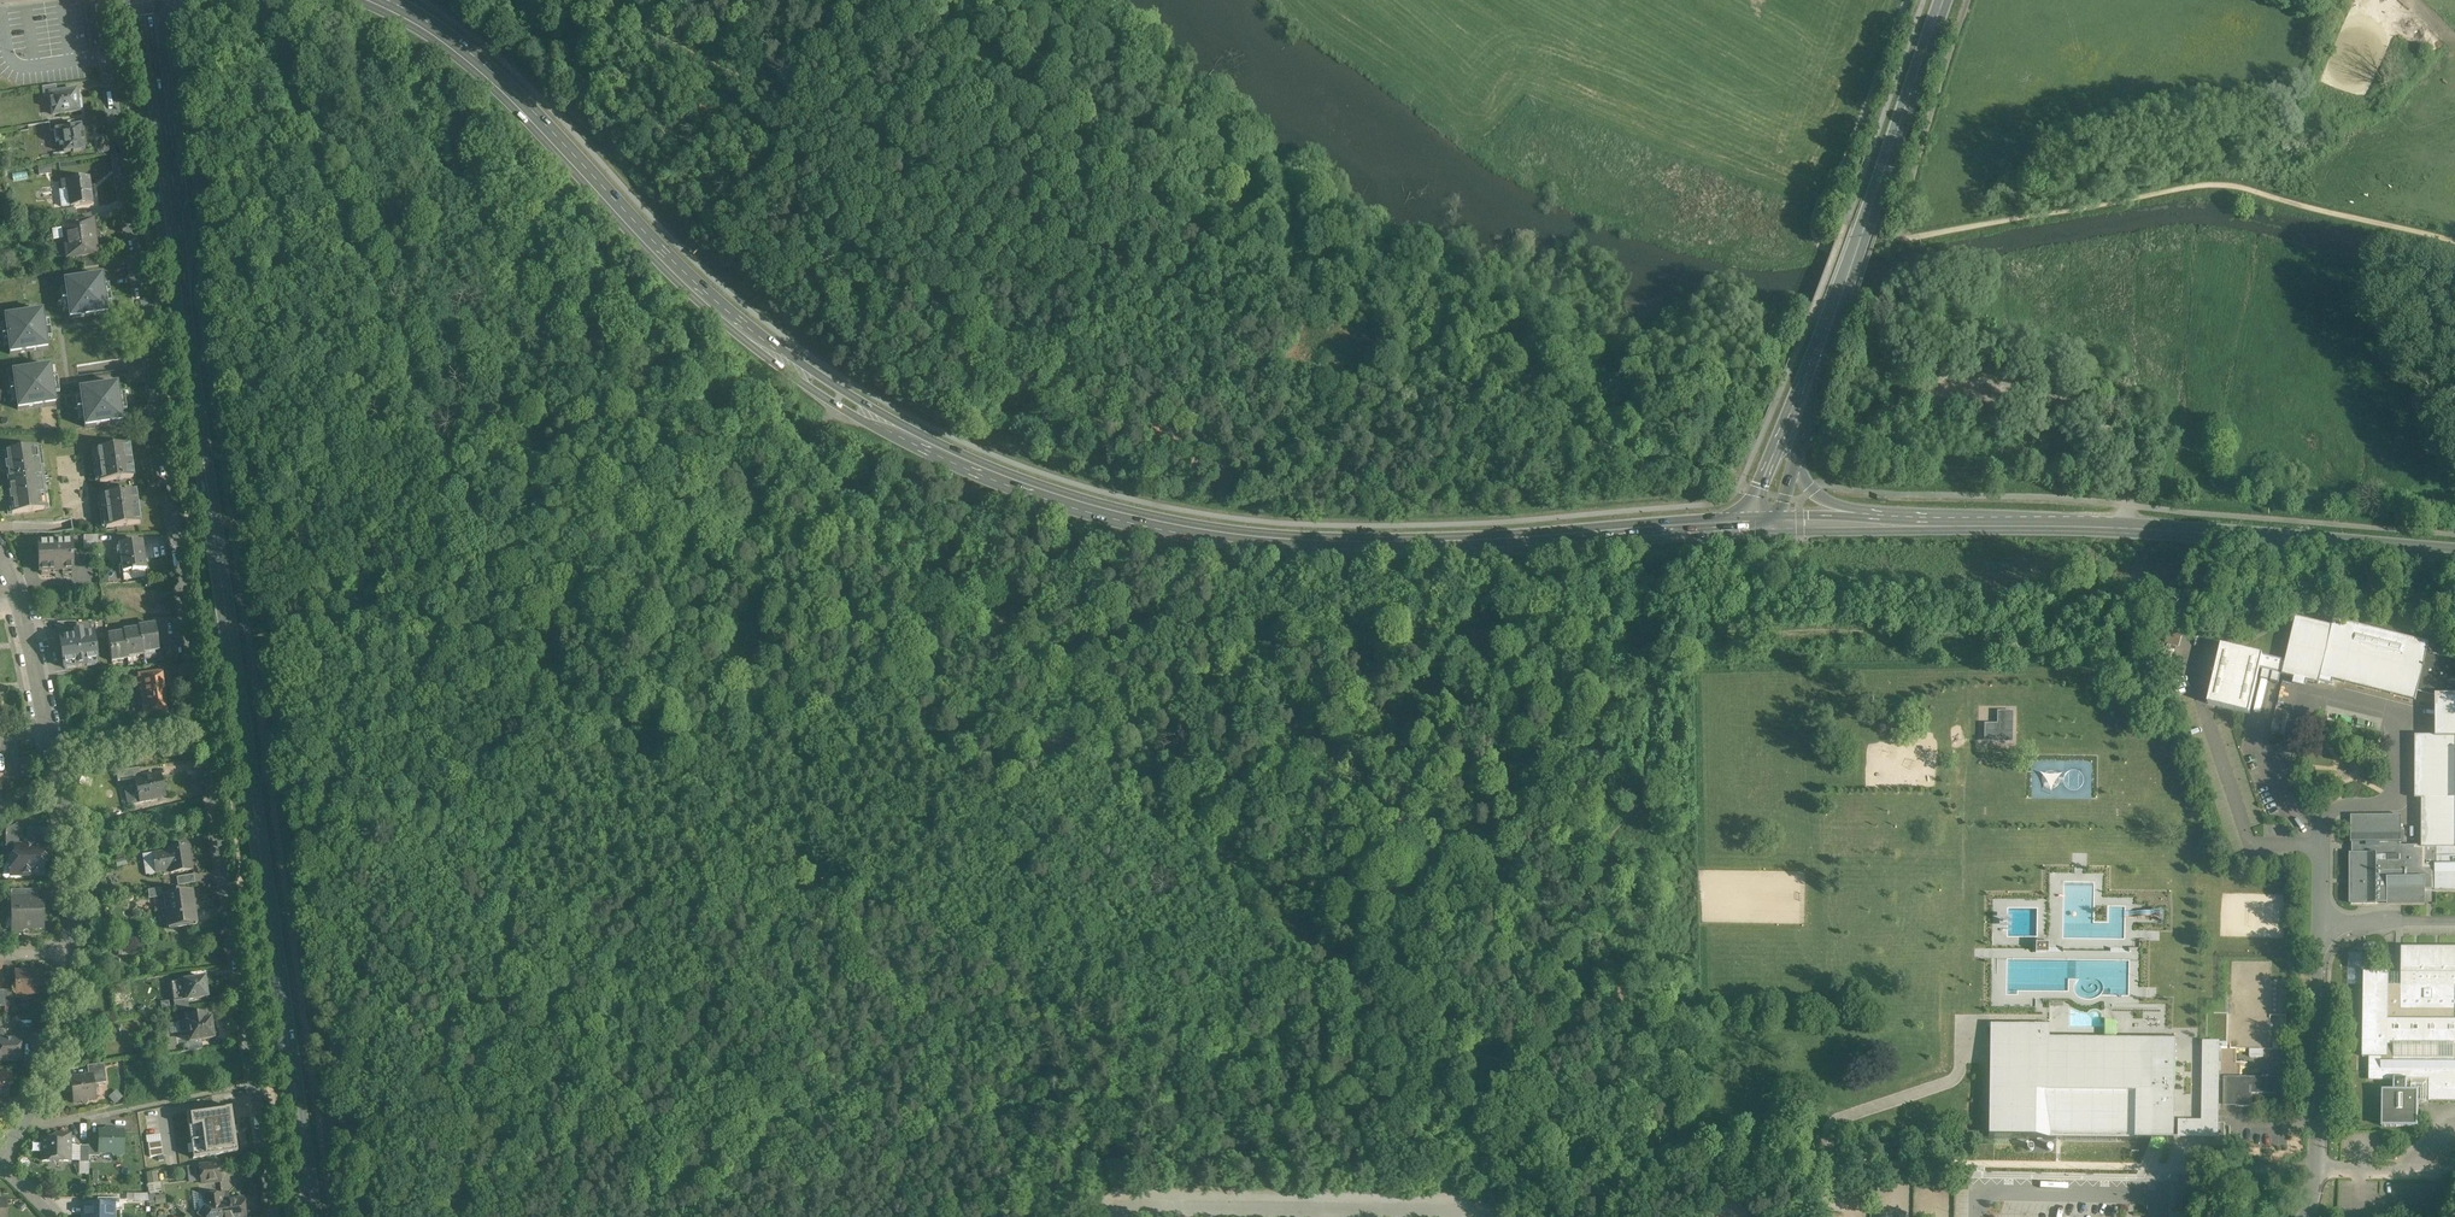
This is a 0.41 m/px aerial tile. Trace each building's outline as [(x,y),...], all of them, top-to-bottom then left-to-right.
[(49,93),(54,92),(57,92),(55,85),(42,87),(43,97),(49,96),(49,93)] [(77,101),(77,96),(76,89),(49,93),(52,115),(79,111),(79,109),(81,108),(80,101),(77,101)] [(31,152),(43,150),(53,149),(49,123),(28,126),(31,152)] [(73,153),(77,152),(78,152),(84,151),(84,147),(86,147),(85,138),(83,128),(82,128),(81,125),(69,127),(69,128),(55,130),(56,142),(59,142),(60,145),(63,145),(64,153),(72,151),(73,153)] [(38,167),(38,168),(38,169),(39,174),(51,172),(50,165),(38,167)] [(68,188),(68,190),(70,206),(91,203),(88,177),(61,181),(62,189),(68,188)] [(62,218),(64,217),(76,216),(75,208),(61,210),(62,218)] [(90,213),(89,213),(76,215),(76,216),(77,216),(78,222),(91,220),(90,213)] [(62,231),(61,231),(52,232),(53,242),(54,242),(63,241),(66,260),(77,258),(97,255),(96,244),(99,244),(97,231),(94,232),(94,231),(92,220),(70,223),(70,224),(61,225),(62,231)] [(84,268),(96,266),(98,266),(97,260),(98,259),(97,259),(83,260),(84,268)] [(103,275),(63,280),(68,319),(107,314),(103,275)] [(43,310),(4,315),(9,354),(48,349),(43,310)] [(51,366),(11,370),(16,409),(56,404),(51,366)] [(118,383),(79,388),(84,427),(123,422),(118,383)] [(128,444),(101,448),(94,449),(99,481),(132,477),(128,444)] [(7,473),(9,482),(41,478),(40,467),(38,467),(35,447),(20,449),(2,452),(5,473),(6,473),(7,473)] [(43,488),(41,478),(9,482),(10,492),(8,492),(11,513),(44,509),(41,488),(43,488)] [(101,495),(102,502),(102,503),(106,527),(139,522),(134,490),(101,495)] [(98,549),(98,540),(98,535),(84,535),(84,549),(98,549)] [(120,544),(120,546),(123,572),(131,571),(132,572),(145,570),(142,547),(142,546),(140,546),(140,541),(120,544)] [(72,542),(71,542),(38,543),(39,572),(72,570),(72,542)] [(2431,655),(2433,647),(2338,623),(2336,629),(2301,620),(2287,675),(2301,679),(2300,686),(2311,689),(2313,682),(2326,685),(2328,679),(2419,702),(2421,695),(2441,700),(2440,735),(2422,734),(2420,845),(2406,844),(2406,814),(2352,813),(2350,903),(2434,904),(2435,891),(2454,891),(2454,663),(2431,655)] [(159,650),(155,625),(139,627),(139,629),(143,653),(158,650),(159,650)] [(143,653),(139,629),(123,631),(123,633),(127,657),(143,654),(143,653)] [(74,636),(59,638),(64,668),(65,668),(65,665),(74,664),(74,667),(87,665),(87,662),(95,661),(96,664),(97,663),(93,633),(82,635),(82,631),(73,632),(74,636)] [(127,657),(123,633),(108,635),(112,661),(127,658),(127,657)] [(144,716),(166,712),(167,712),(168,712),(161,671),(138,674),(139,678),(132,679),(133,687),(140,686),(144,716)] [(2011,711),(2000,711),(2000,713),(1998,713),(1998,728),(1985,728),(1985,736),(1987,736),(1987,738),(1998,738),(1998,737),(2000,737),(2000,729),(2012,729),(2013,713),(2011,713),(2011,711)] [(116,771),(117,773),(117,774),(118,781),(140,776),(141,776),(139,768),(116,771)] [(150,799),(154,798),(165,796),(160,775),(147,778),(146,778),(146,775),(142,776),(139,777),(140,780),(135,781),(139,802),(145,800),(145,801),(150,800),(150,799)] [(5,830),(5,841),(5,847),(14,847),(14,846),(24,846),(24,842),(25,842),(25,823),(16,823),(5,830)] [(47,860),(43,855),(43,845),(32,845),(32,842),(25,842),(24,846),(14,846),(14,855),(12,855),(9,858),(9,862),(12,865),(14,865),(15,875),(43,874),(43,864),(47,860)] [(188,845),(181,846),(167,848),(166,848),(166,849),(167,849),(170,871),(170,873),(171,873),(191,869),(192,870),(188,846),(189,845),(188,845)] [(152,853),(153,857),(155,873),(169,871),(170,871),(167,850),(152,853)] [(145,875),(149,874),(155,873),(152,853),(142,854),(145,875)] [(178,885),(194,882),(195,882),(193,874),(176,877),(178,885)] [(159,888),(149,889),(149,890),(148,890),(149,898),(159,896),(159,895),(160,895),(159,888)] [(163,896),(163,898),(167,927),(197,923),(197,922),(192,891),(177,893),(177,892),(176,892),(174,892),(174,893),(159,895),(159,896),(163,896)] [(43,904),(41,904),(37,904),(37,897),(11,897),(12,933),(21,933),(21,928),(43,928),(43,904)] [(2048,943),(2036,942),(2035,952),(2048,952),(2048,943)] [(2348,982),(2363,982),(2363,950),(2349,950),(2348,982)] [(16,994),(30,993),(35,993),(35,988),(43,988),(42,972),(26,972),(24,974),(24,977),(16,977),(16,994)] [(2373,974),(2371,1078),(2399,1078),(2399,1092),(2388,1092),(2387,1130),(2424,1130),(2424,1092),(2410,1092),(2410,1078),(2428,1079),(2427,1100),(2454,1101),(2454,975),(2373,974)] [(170,984),(172,993),(173,1003),(207,997),(204,978),(184,981),(183,982),(170,984)] [(12,1006),(12,998),(12,990),(4,990),(4,1006),(12,1006)] [(187,1001),(181,1001),(173,1003),(175,1010),(188,1008),(187,1001)] [(187,1032),(188,1037),(189,1042),(213,1038),(210,1019),(206,1019),(205,1013),(185,1016),(186,1022),(182,1022),(182,1023),(178,1023),(180,1032),(183,1032),(184,1032),(187,1032)] [(2165,1139),(2173,1139),(2175,1040),(2117,1038),(2117,1023),(2110,1022),(2104,1020),(2104,1023),(2104,1027),(2104,1038),(2049,1038),(2049,1025),(1991,1024),(1987,1135),(2153,1139),(2148,1147),(2154,1147),(2160,1147),(2165,1139)] [(21,1060),(21,1039),(0,1040),(0,1061),(21,1060)] [(2207,1043),(2205,1137),(2218,1137),(2219,1048),(2227,1048),(2227,1043),(2207,1043)] [(93,1085),(101,1084),(106,1083),(103,1064),(87,1066),(88,1076),(92,1075),(93,1085)] [(8,1096),(8,1087),(11,1087),(10,1075),(0,1075),(0,1096),(8,1096)] [(70,1079),(73,1099),(73,1102),(82,1101),(82,1102),(85,1104),(87,1102),(87,1100),(95,1099),(92,1075),(70,1079)] [(2285,1094),(2285,1078),(2227,1077),(2227,1106),(2252,1106),(2252,1094),(2285,1094)] [(237,1152),(231,1107),(187,1114),(193,1158),(237,1152)] [(2182,1124),(2182,1135),(2190,1135),(2190,1124),(2182,1124)] [(99,1127),(99,1155),(125,1155),(125,1127),(99,1127)] [(41,1131),(41,1162),(72,1163),(73,1131),(41,1131)] [(163,1156),(162,1141),(149,1142),(150,1157),(163,1156)] [(220,1181),(219,1174),(218,1163),(199,1165),(202,1183),(220,1181)] [(188,1166),(188,1168),(188,1169),(190,1182),(197,1181),(196,1177),(201,1177),(199,1165),(188,1166)] [(149,1191),(160,1190),(159,1172),(147,1172),(149,1191)] [(236,1199),(235,1199),(223,1201),(222,1195),(203,1197),(206,1216),(245,1216),(242,1199),(236,1199)] [(84,1216),(113,1216),(113,1207),(113,1206),(84,1206),(84,1216)]
